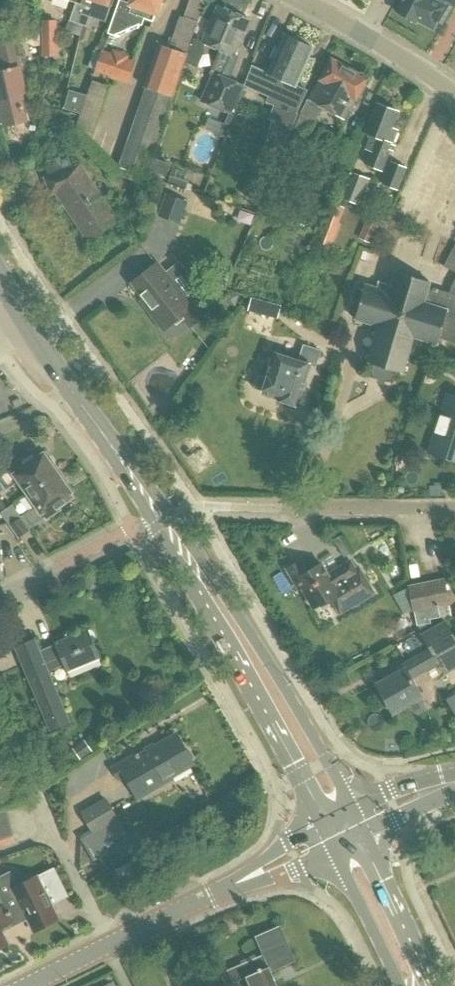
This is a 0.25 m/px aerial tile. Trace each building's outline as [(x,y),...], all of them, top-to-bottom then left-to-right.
[(77,2),(71,19),(79,21),(83,12),(84,9),(78,7),(81,0),(72,0),(77,2)] [(78,7),(84,9),(83,12),(79,21),(84,23),(89,24),(89,25),(93,14),(91,13),(93,7),(108,12),(110,5),(112,6),(114,0),(81,0),(78,7)] [(130,2),(123,0),(119,0),(107,33),(119,37),(139,28),(139,25),(141,25),(144,19),(152,21),(155,13),(157,14),(161,0),(131,0),(130,2)] [(204,0),(189,0),(183,17),(180,16),(169,47),(157,44),(143,85),(144,85),(172,96),(187,54),(186,54),(204,0)] [(396,11),(415,21),(417,19),(433,28),(436,22),(442,25),(454,5),(454,0),(439,0),(438,2),(434,0),(402,0),(396,11)] [(232,114),(244,85),(230,78),(240,56),(235,54),(250,20),(217,6),(201,42),(220,50),(209,73),(212,74),(201,101),(232,114)] [(42,56),(57,56),(57,20),(42,20),(42,56)] [(39,32),(24,33),(26,43),(34,46),(40,44),(39,32)] [(296,84),(313,47),(284,35),(278,48),(274,46),(269,56),(274,58),(267,73),(277,78),(266,102),(274,105),(268,119),(277,122),(275,131),(288,137),(299,113),(297,113),(308,90),(296,84)] [(17,56),(24,55),(20,38),(0,42),(0,71),(0,72),(0,109),(4,125),(27,120),(21,93),(26,92),(20,67),(17,56)] [(81,75),(89,76),(95,42),(87,41),(81,75)] [(439,59),(448,64),(454,53),(454,44),(450,41),(439,59)] [(95,67),(129,79),(136,61),(128,58),(130,54),(112,49),(111,52),(101,49),(95,67)] [(355,100),(368,78),(331,57),(319,80),(307,100),(307,99),(296,122),(277,168),(292,174),(297,162),(321,107),(345,120),(356,100),(355,100)] [(101,80),(84,129),(103,136),(120,87),(101,80)] [(172,96),(144,85),(143,85),(143,86),(146,87),(118,167),(145,176),(172,96)] [(78,115),(82,104),(65,99),(62,110),(78,115)] [(392,143),(397,129),(392,127),(398,111),(376,102),(364,133),(370,135),(365,149),(370,151),(364,164),(381,171),(392,143)] [(61,159),(59,156),(52,158),(53,162),(45,166),(46,167),(49,177),(45,178),(51,193),(56,191),(88,239),(116,220),(80,165),(72,168),(68,157),(61,159)] [(153,158),(149,171),(165,176),(169,163),(153,158)] [(398,190),(407,167),(390,160),(381,184),(398,190)] [(262,202),(272,179),(251,170),(241,193),(262,202)] [(360,205),(370,178),(349,170),(338,197),(360,205)] [(180,224),(188,201),(166,193),(157,215),(180,224)] [(329,247),(345,207),(334,203),(319,243),(329,247)] [(444,266),(454,272),(454,244),(444,266)] [(190,305),(158,262),(132,283),(144,298),(141,301),(163,330),(180,317),(189,329),(205,316),(195,303),(190,305)] [(452,285),(451,284),(449,292),(428,286),(430,281),(395,271),(391,285),(378,281),(376,288),(365,284),(355,319),(379,326),(368,362),(371,363),(371,365),(373,366),(371,370),(371,373),(372,374),(373,376),(374,377),(375,378),(377,379),(376,382),(384,385),(385,381),(387,381),(389,382),(391,381),(393,380),(394,378),(395,377),(395,375),(396,371),(402,372),(413,336),(437,344),(439,337),(454,342),(454,279),(452,285)] [(277,318),(281,305),(251,297),(248,311),(277,318)] [(316,367),(321,350),(303,344),(298,360),(274,353),(267,375),(256,371),(251,387),(262,390),(262,392),(279,397),(278,400),(296,406),(309,365),(316,367)] [(429,449),(454,458),(454,395),(448,393),(443,409),(429,449)] [(58,472),(44,452),(28,463),(23,456),(8,467),(10,469),(0,476),(0,492),(5,488),(6,490),(19,480),(27,493),(58,472)] [(58,472),(27,493),(36,505),(23,514),(21,516),(13,504),(1,512),(18,538),(30,530),(29,529),(45,518),(46,519),(60,509),(58,506),(74,495),(58,472)] [(350,553),(339,535),(332,540),(343,557),(350,553)] [(299,560),(286,567),(299,589),(302,587),(314,606),(329,598),(339,613),(373,593),(358,567),(357,567),(354,567),(350,561),(341,566),(328,574),(321,563),(306,572),(299,560)] [(451,615),(449,605),(450,605),(444,578),(431,580),(439,617),(451,615)] [(430,619),(439,617),(431,580),(408,585),(413,613),(414,612),(417,626),(431,623),(430,619)] [(454,668),(454,637),(445,620),(420,634),(428,648),(381,675),(384,680),(376,684),(393,713),(421,697),(411,680),(439,664),(444,674),(454,668)] [(100,658),(87,628),(54,642),(55,644),(40,650),(35,638),(14,647),(51,733),(72,725),(48,670),(63,664),(67,673),(100,658)] [(193,763),(176,734),(139,756),(138,753),(113,767),(120,779),(126,776),(139,798),(161,785),(162,786),(174,779),(172,775),(193,763)] [(92,834),(119,819),(107,797),(80,812),(92,834)] [(13,835),(7,809),(0,811),(0,839),(13,835)] [(136,857),(115,870),(120,878),(141,865),(136,857)] [(17,930),(30,923),(37,928),(52,921),(54,912),(37,878),(14,890),(6,876),(0,879),(0,895),(17,930)] [(17,930),(0,895),(0,947),(1,946),(2,937),(17,930)] [(271,971),(295,960),(280,925),(255,936),(263,954),(220,973),(225,985),(246,977),(250,985),(278,985),(271,971)]
